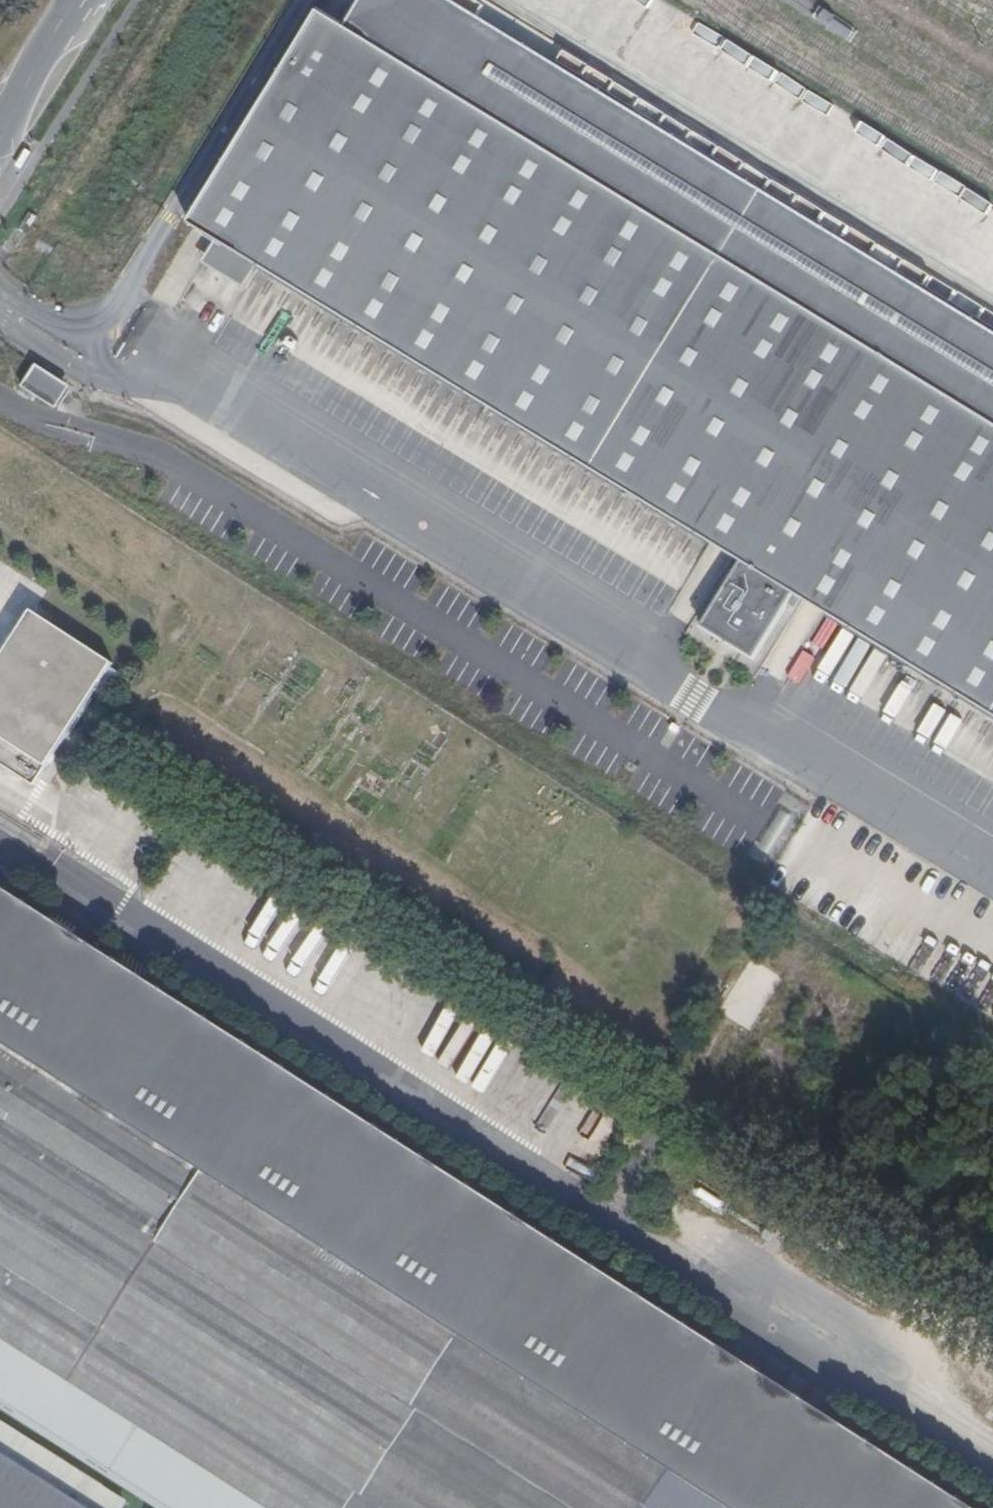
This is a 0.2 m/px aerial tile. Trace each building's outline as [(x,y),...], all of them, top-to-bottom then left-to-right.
[(520,0),(358,0),(344,24),(317,4),(190,221),(739,557),(792,590),(992,713),(992,290),(520,0)] [(61,407),(72,384),(35,367),(24,390),(61,407)] [(45,769),(114,667),(33,612),(0,660),(0,738),(45,769)] [(0,894),(0,1048),(679,1483),(684,1479),(729,1507),(982,1507),(5,885),(0,894)] [(107,1402),(274,1507),(717,1507),(679,1483),(0,1048),(0,1335),(107,1402)] [(151,1507),(274,1507),(107,1402),(0,1335),(0,1411),(104,1478),(151,1507)] [(0,1457),(0,1507),(80,1507),(0,1457)]
